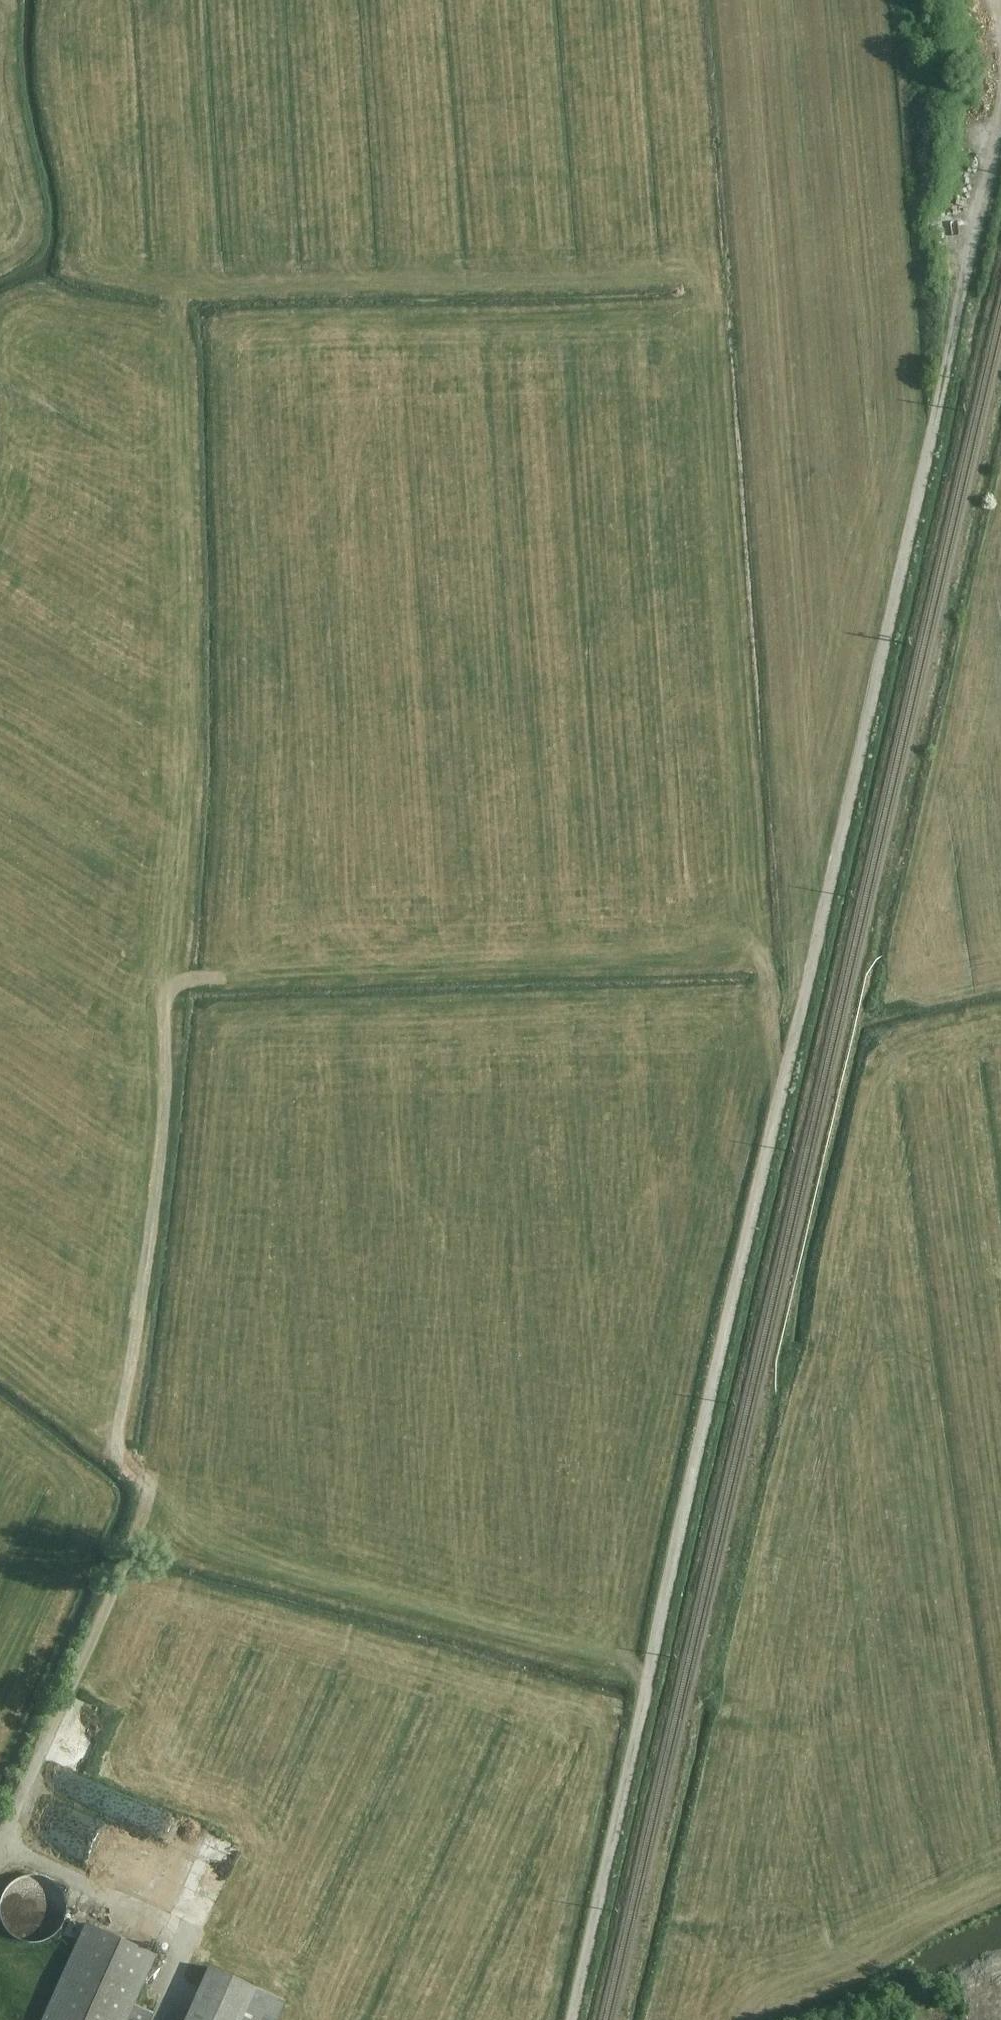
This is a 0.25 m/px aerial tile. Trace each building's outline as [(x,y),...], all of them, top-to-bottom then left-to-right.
[(5,1928),(12,1937),(22,1942),(34,1944),(45,1942),(55,1936),(62,1928),(67,1916),(66,1904),(62,1892),(54,1883),(42,1878),(30,1877),(19,1880),(10,1886),(3,1895),(0,1905),(0,1912),(0,1918),(5,1928)] [(42,2019),(149,2019),(153,2012),(136,2005),(157,1958),(85,1925),(42,2019)] [(208,1966),(185,2019),(277,2019),(286,1999),(208,1966)]
